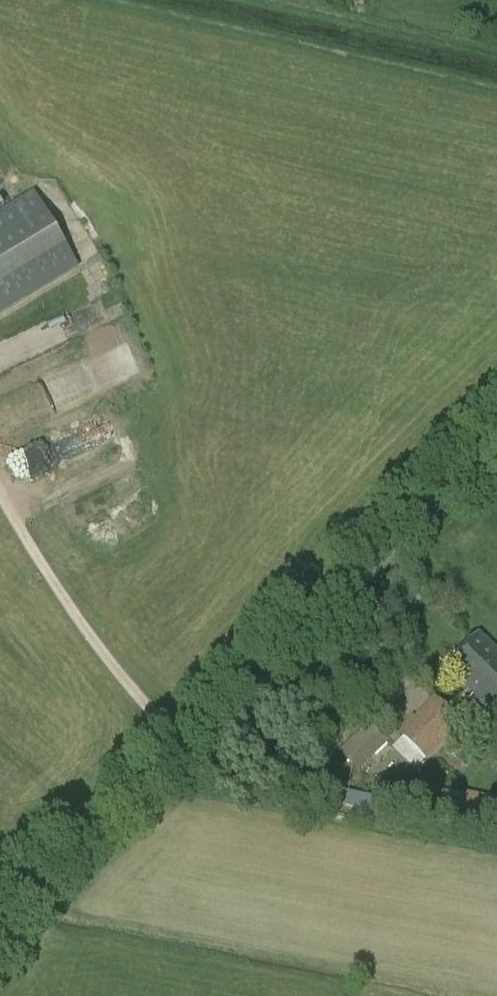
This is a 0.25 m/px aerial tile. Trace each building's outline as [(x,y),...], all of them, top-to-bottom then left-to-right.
[(64,246),(33,194),(0,214),(0,285),(64,246)] [(477,637),(447,669),(475,696),(472,699),(487,714),(496,703),(496,656),(477,637)] [(428,762),(463,725),(435,697),(415,717),(413,716),(397,732),(428,762)] [(358,713),(367,723),(338,753),(358,772),(388,742),(376,730),(383,722),(366,705),(358,713)] [(339,808),(373,812),(374,795),(341,791),(339,808)]
